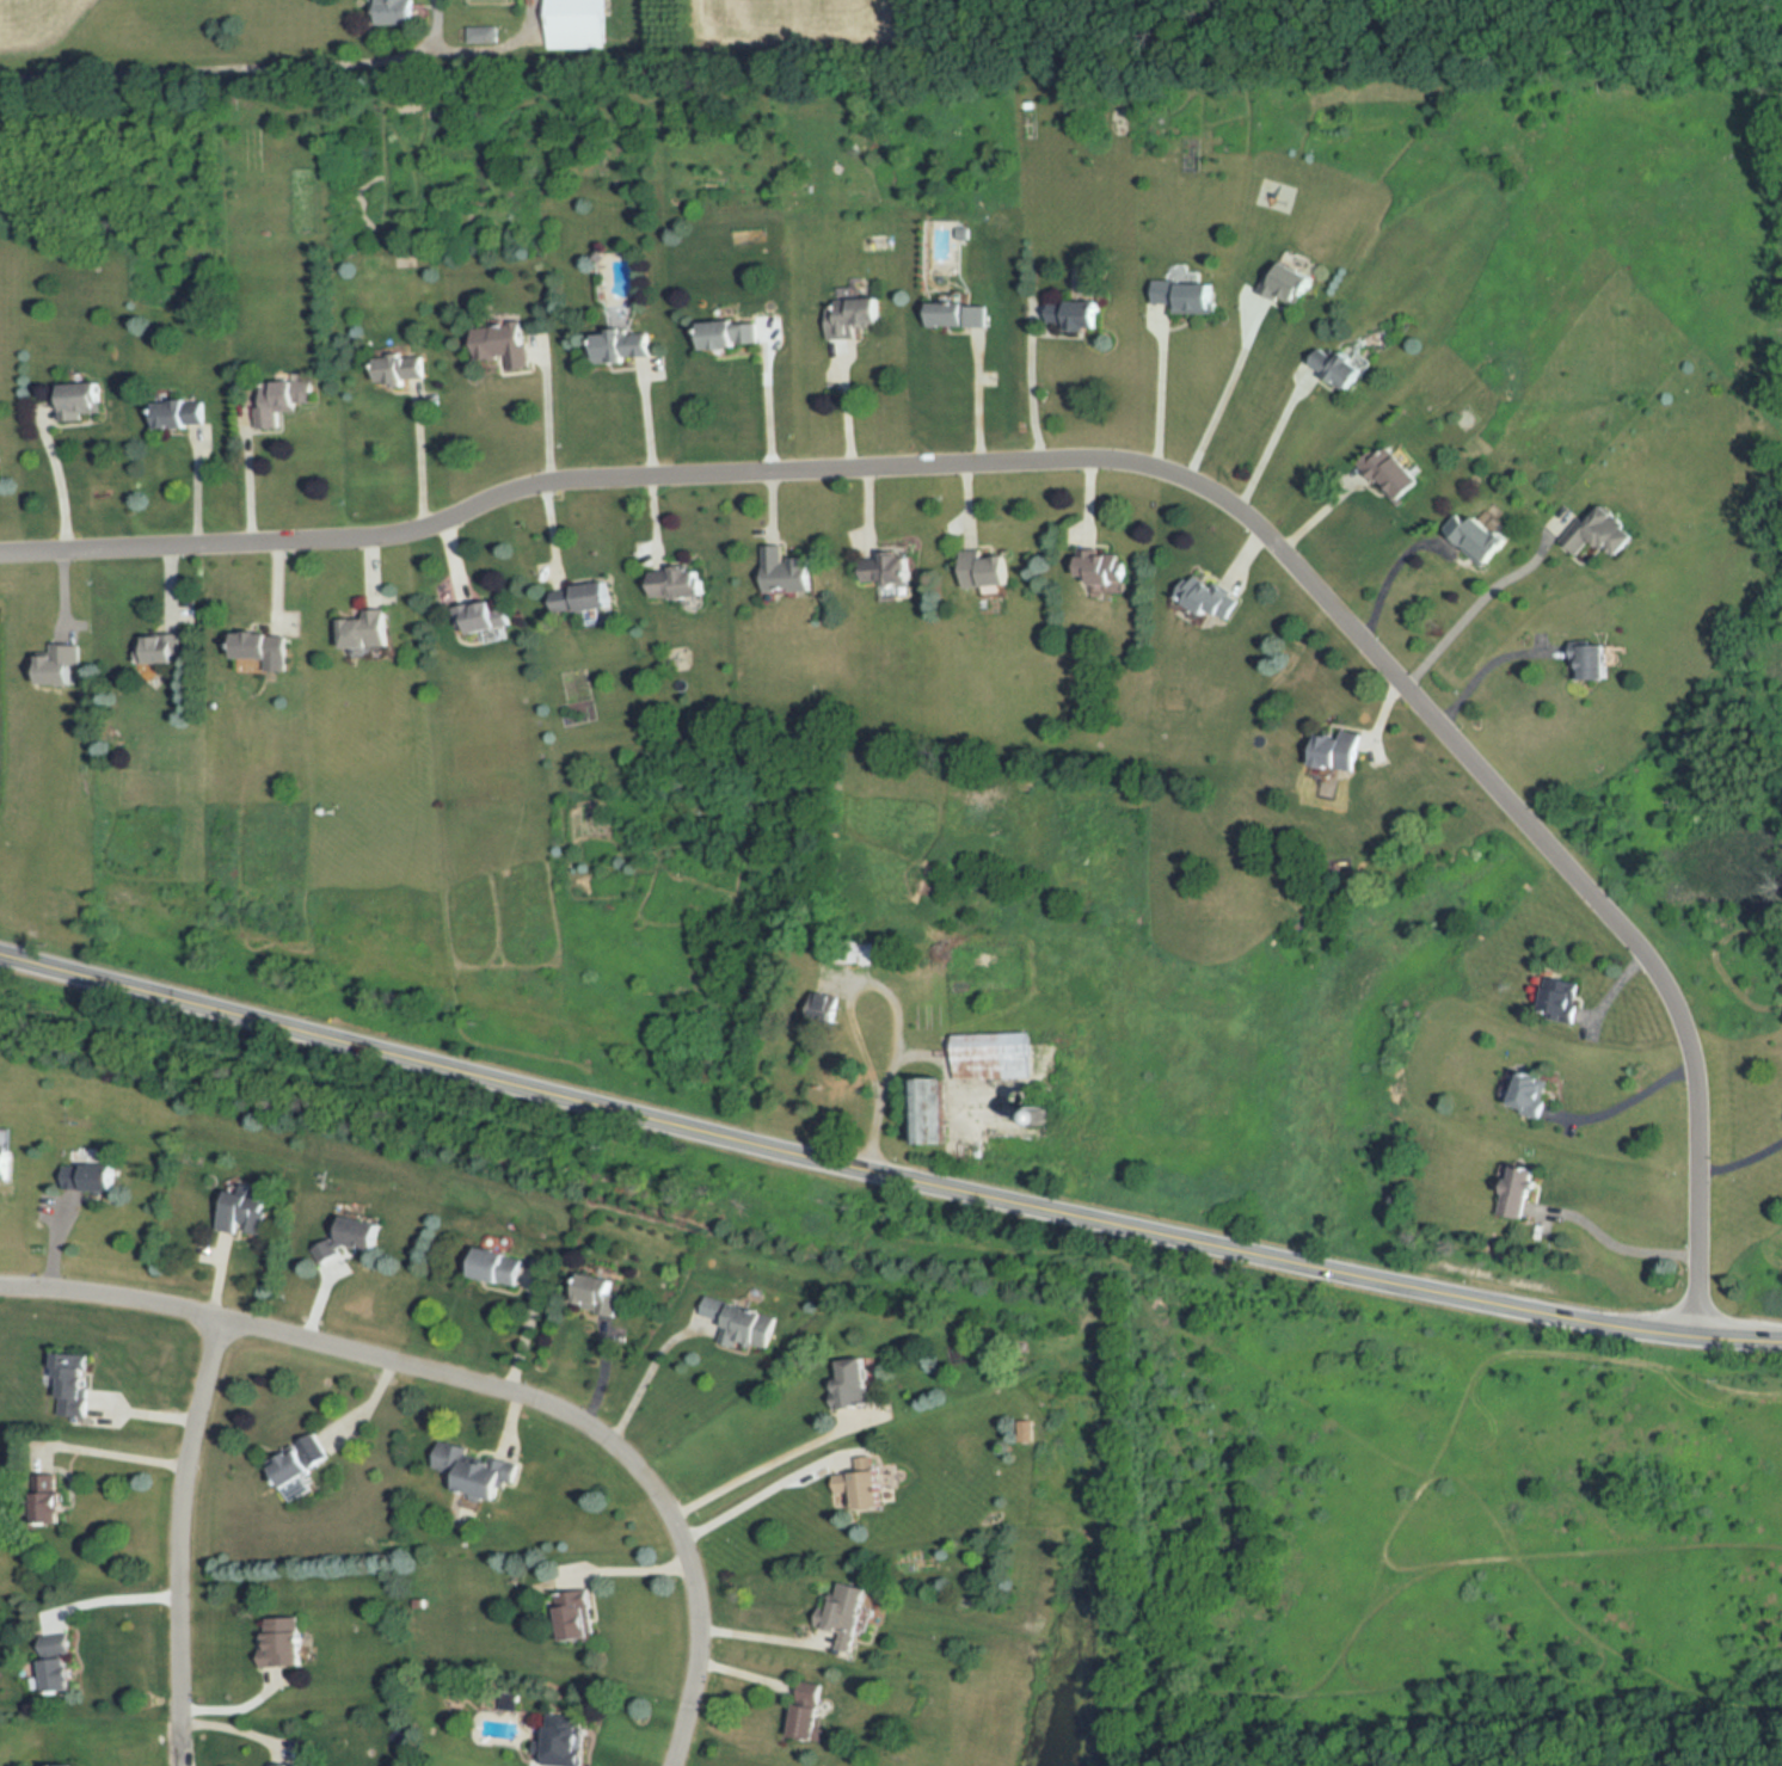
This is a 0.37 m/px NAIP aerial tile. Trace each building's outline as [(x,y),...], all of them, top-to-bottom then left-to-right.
[(416,0),(376,0),(376,24),(416,23),(416,0)] [(548,49),(606,49),(606,0),(548,0),(548,49)] [(469,42),(498,42),(498,26),(469,26),(469,42)] [(1260,288),(1300,311),(1324,271),(1284,247),(1260,288)] [(1176,312),(1221,312),(1221,283),(1199,283),(1199,278),(1153,278),(1153,302),(1176,302),(1176,312)] [(888,297),(860,297),(860,288),(832,288),(832,338),(860,338),(860,325),(887,326),(888,297)] [(1069,330),(1107,331),(1107,301),(1049,299),(1048,323),(1069,324),(1069,330)] [(932,326),(980,326),(980,305),(932,305),(932,326)] [(702,322),(703,349),(758,347),(757,320),(702,322)] [(476,325),(478,360),(508,359),(508,369),(530,368),(528,323),(476,325)] [(593,331),(594,363),(655,362),(654,329),(593,331)] [(1313,368),(1359,390),(1371,364),(1344,350),(1340,358),(1323,349),(1313,368)] [(426,381),(426,353),(386,353),(386,381),(426,381)] [(283,426),(282,412),(305,411),(304,401),(317,400),(315,379),(266,382),(267,406),(258,406),(259,428),(283,426)] [(105,414),(105,383),(63,382),(62,421),(81,421),(81,414),(105,414)] [(208,398),(157,401),(158,428),(209,425),(208,398)] [(1394,465),(1385,455),(1370,469),(1402,507),(1431,482),(1407,454),(1394,465)] [(1595,524),(1586,516),(1564,540),(1581,556),(1599,537),(1621,557),(1642,533),(1611,505),(1595,524)] [(1503,562),(1516,535),(1459,508),(1446,534),(1503,562)] [(817,591),(816,556),(788,556),(788,544),(767,544),(767,592),(817,591)] [(964,549),(965,587),(1015,585),(1014,555),(986,556),(986,548),(964,549)] [(915,549),(864,553),(866,584),(917,581),(915,549)] [(1125,582),(1124,550),(1082,551),(1082,582),(1125,582)] [(654,601),(709,597),(707,565),(651,569),(654,601)] [(1240,578),(1181,578),(1181,610),(1240,610),(1240,578)] [(555,613),(589,608),(589,612),(618,607),(614,580),(552,589),(555,613)] [(468,638),(509,625),(499,596),(459,610),(468,638)] [(391,609),(366,609),(366,618),(346,618),(346,647),(391,647),(391,609)] [(293,633),(239,632),(238,657),(272,658),(272,670),(293,670),(293,633)] [(150,636),(150,663),(183,663),(183,636),(150,636)] [(1578,642),(1578,679),(1617,679),(1617,642),(1578,642)] [(1366,768),(1367,732),(1316,730),(1315,766),(1366,768)] [(839,962),(875,962),(875,941),(839,941),(839,962)] [(1590,984),(1546,974),(1537,1012),(1581,1023),(1590,984)] [(812,1023),(840,1023),(840,993),(812,993),(812,1023)] [(1027,1034),(955,1035),(955,1051),(1015,1051),(1015,1056),(1027,1056),(1027,1034)] [(1517,1107),(1550,1117),(1559,1083),(1526,1073),(1517,1107)] [(945,1147),(945,1080),(916,1080),(917,1147),(945,1147)] [(2,1150),(2,1140),(0,1140),(0,1184),(16,1184),(16,1150),(2,1150)] [(120,1193),(120,1160),(67,1160),(66,1193),(120,1193)] [(1536,1218),(1536,1168),(1507,1168),(1507,1218),(1536,1218)] [(220,1229),(263,1240),(273,1203),(230,1191),(220,1229)] [(344,1216),(338,1244),(383,1253),(388,1225),(344,1216)] [(338,1257),(327,1244),(316,1252),(327,1266),(338,1257)] [(529,1259),(478,1246),(470,1275),(522,1288),(529,1259)] [(610,1316),(621,1283),(584,1271),(573,1304),(610,1316)] [(782,1317),(708,1296),(702,1316),(726,1322),(722,1339),(771,1353),(782,1317)] [(61,1416),(90,1416),(91,1353),(62,1352),(61,1416)] [(838,1411),(863,1411),(862,1401),(874,1401),(872,1360),(836,1361),(838,1411)] [(288,1496),(307,1486),(303,1476),(328,1464),(314,1437),(270,1458),(288,1496)] [(454,1489),(509,1497),(515,1455),(439,1444),(435,1468),(457,1471),(454,1489)] [(887,1509),(885,1458),(860,1458),(860,1475),(838,1475),(838,1493),(859,1493),(860,1510),(887,1509)] [(71,1490),(39,1490),(39,1522),(71,1522),(71,1490)] [(823,1627),(843,1629),(840,1649),(861,1652),(871,1585),(830,1580),(823,1627)] [(597,1638),(594,1591),(560,1593),(563,1640),(597,1638)] [(267,1666),(310,1664),(308,1616),(265,1618),(267,1666)] [(36,1691),(81,1687),(75,1631),(40,1634),(44,1674),(34,1675),(36,1691)] [(822,1739),(829,1685),(802,1682),(795,1735),(822,1739)] [(557,1765),(565,1765),(588,1765),(591,1716),(554,1714),(551,1749),(559,1749),(557,1765)]
